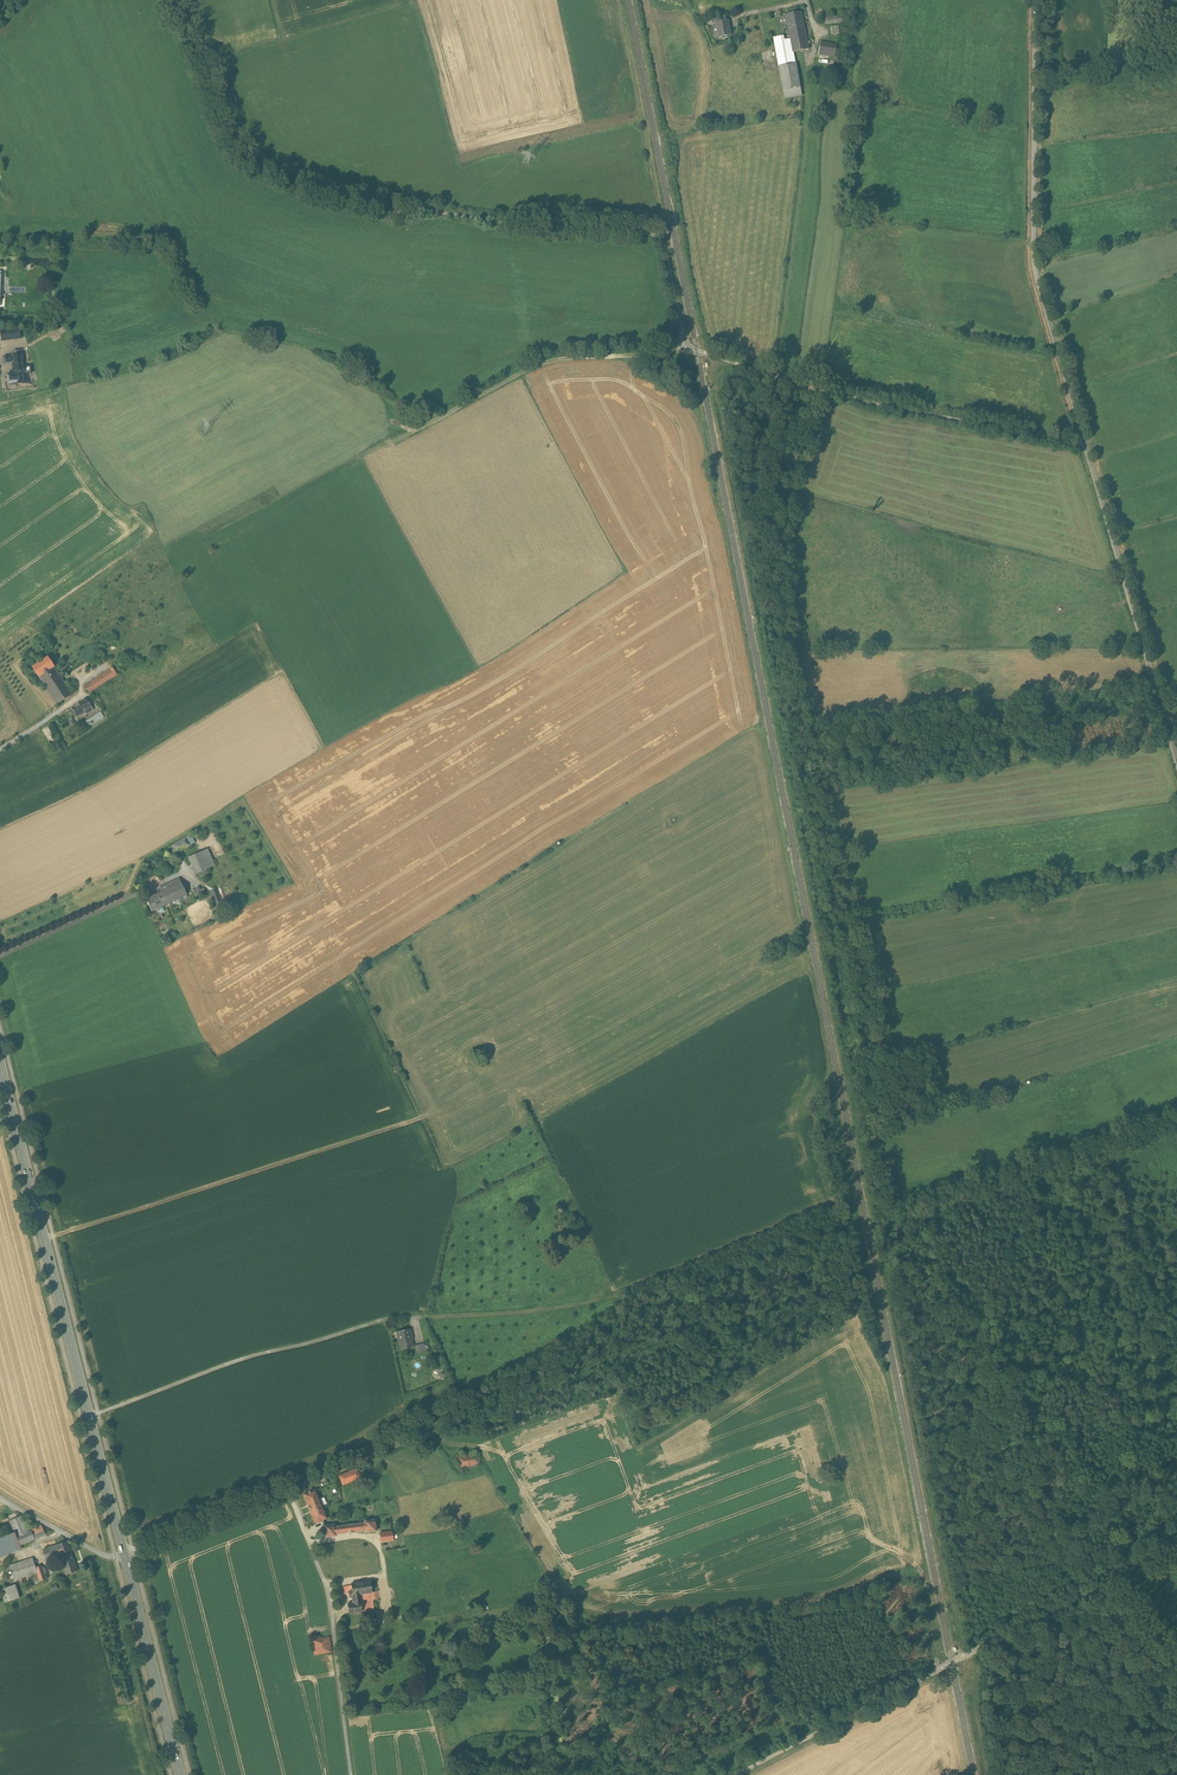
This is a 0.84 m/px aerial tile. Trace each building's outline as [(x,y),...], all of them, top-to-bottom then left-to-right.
[(801,11),(786,14),(787,20),(802,17),(801,11)] [(802,17),(787,20),(790,37),(792,51),(793,51),(808,48),(802,17)] [(720,21),(715,22),(718,38),(730,35),(727,20),(720,21)] [(782,34),(772,36),(777,65),(795,62),(793,51),(792,51),(790,37),(783,38),(782,34)] [(837,44),(820,41),(818,52),(835,55),(837,44)] [(834,56),(818,54),(816,67),(821,68),(832,70),(834,57),(834,56)] [(841,58),(834,57),(832,70),(839,71),(841,58)] [(795,62),(777,65),(782,90),(799,87),(795,62)] [(799,87),(782,90),(783,97),(801,94),(799,87)] [(33,277),(42,273),(38,266),(30,271),(33,277)] [(19,329),(1,331),(2,340),(20,338),(19,329)] [(22,354),(12,356),(13,363),(14,374),(24,373),(23,366),(22,354)] [(12,356),(4,357),(5,364),(13,363),(12,356)] [(31,366),(23,366),(24,373),(24,374),(32,373),(31,366)] [(24,373),(14,374),(15,383),(12,383),(13,385),(25,383),(24,374),(24,373)] [(99,654),(89,660),(93,667),(103,661),(99,654)] [(48,657),(32,668),(32,667),(32,668),(39,678),(39,677),(54,668),(54,667),(48,657)] [(129,662),(120,667),(120,668),(118,669),(116,666),(113,668),(116,674),(121,670),(122,671),(128,667),(128,666),(131,665),(129,662)] [(72,695),(61,679),(64,677),(61,673),(58,675),(54,668),(39,677),(57,704),(72,695)] [(113,668),(84,687),(88,693),(117,674),(116,674),(113,668)] [(86,699),(71,708),(77,717),(85,711),(87,714),(93,710),(86,699)] [(100,712),(88,720),(92,725),(104,717),(100,712)] [(190,834),(185,837),(189,844),(195,841),(190,834)] [(185,837),(168,847),(172,854),(177,852),(189,844),(185,837)] [(205,852),(197,855),(202,872),(211,869),(205,852)] [(162,892),(146,899),(151,911),(178,899),(179,901),(181,900),(180,898),(187,895),(180,880),(165,887),(165,885),(160,887),(162,892)] [(222,909),(217,898),(212,900),(217,911),(222,909)] [(410,1329),(404,1331),(404,1330),(397,1332),(401,1349),(401,1350),(413,1347),(412,1346),(409,1334),(411,1333),(410,1329)] [(424,1344),(415,1346),(417,1353),(426,1351),(424,1344)] [(456,1457),(458,1469),(463,1468),(463,1472),(475,1470),(475,1466),(480,1465),(478,1454),(456,1457)] [(339,1476),(343,1485),(360,1478),(356,1469),(339,1476)] [(316,1490),(304,1495),(315,1523),(327,1518),(316,1490)] [(29,1531),(22,1515),(9,1521),(16,1536),(29,1531)] [(375,1519),(364,1521),(364,1523),(365,1531),(366,1532),(376,1531),(375,1519)] [(364,1523),(335,1526),(336,1534),(365,1531),(364,1523)] [(335,1524),(324,1526),(326,1538),(336,1536),(336,1534),(335,1526),(335,1524)] [(41,1525),(31,1530),(35,1539),(34,1539),(35,1539),(45,1534),(42,1526),(41,1525)] [(29,1531),(16,1536),(20,1545),(34,1539),(35,1539),(31,1530),(29,1531)] [(392,1531),(380,1533),(381,1542),(393,1540),(392,1531)] [(5,1553),(20,1547),(15,1536),(0,1543),(0,1555),(5,1553)] [(67,1541),(57,1545),(60,1555),(70,1552),(67,1541)] [(57,1545),(43,1550),(46,1559),(60,1555),(57,1545)] [(74,1559),(73,1560),(70,1552),(60,1555),(66,1574),(77,1571),(74,1559)] [(33,1558),(10,1566),(14,1580),(32,1574),(37,1572),(36,1567),(33,1558)] [(46,1580),(41,1565),(36,1567),(37,1572),(40,1581),(40,1582),(46,1580)] [(37,1572),(32,1574),(34,1583),(40,1581),(37,1572)] [(361,1602),(362,1611),(374,1610),(370,1581),(370,1582),(352,1585),(352,1583),(351,1584),(353,1603),(360,1602),(361,1602)] [(16,1584),(6,1587),(10,1601),(20,1598),(16,1584)] [(6,1587),(1,1589),(5,1603),(10,1601),(6,1587)] [(360,1602),(353,1603),(353,1604),(348,1604),(347,1604),(348,1613),(349,1613),(355,1612),(356,1612),(356,1615),(361,1614),(361,1612),(362,1611),(361,1602),(360,1602)] [(329,1637),(312,1640),(314,1655),(332,1652),(329,1637)]
